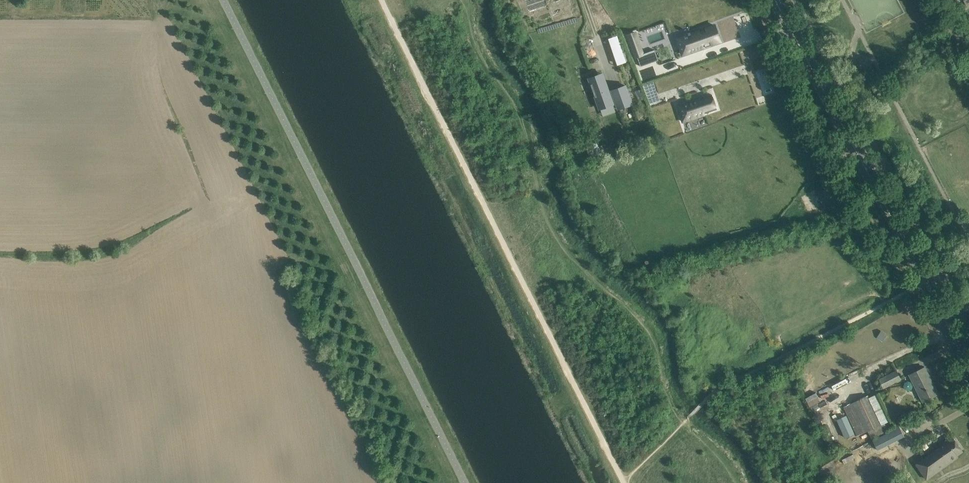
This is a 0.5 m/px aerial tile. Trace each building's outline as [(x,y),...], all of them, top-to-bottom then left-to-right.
[(689,35),(678,39),(683,54),(705,46),(711,45),(711,44),(721,40),(716,25),(706,29),(691,34),(690,31),(688,32),(689,35)] [(636,32),(628,35),(636,56),(637,56),(641,66),(659,60),(655,50),(655,49),(643,54),(636,32)] [(617,35),(606,39),(611,55),(622,51),(617,35)] [(643,83),(650,105),(691,92),(685,70),(643,83)] [(613,93),(610,94),(602,73),(589,78),(591,85),(592,84),(600,108),(605,107),(613,104),(611,98),(614,97),(619,109),(632,104),(626,85),(612,90),(613,93)] [(712,110),(717,109),(712,94),(700,99),(699,98),(677,105),(683,121),(705,114),(704,113),(712,110)] [(839,197),(833,185),(817,193),(824,205),(839,197)] [(910,374),(923,401),(938,394),(925,367),(910,374)] [(884,387),(901,379),(897,371),(880,379),(884,387)] [(816,409),(828,403),(824,395),(812,400),(816,409)] [(854,401),(843,407),(857,437),(868,431),(882,425),(880,422),(869,398),(867,395),(854,401)] [(874,438),(879,448),(906,435),(901,425),(874,438)] [(940,446),(951,461),(958,456),(957,455),(963,451),(953,437),(940,446)] [(927,479),(951,461),(940,446),(916,464),(927,479)]
